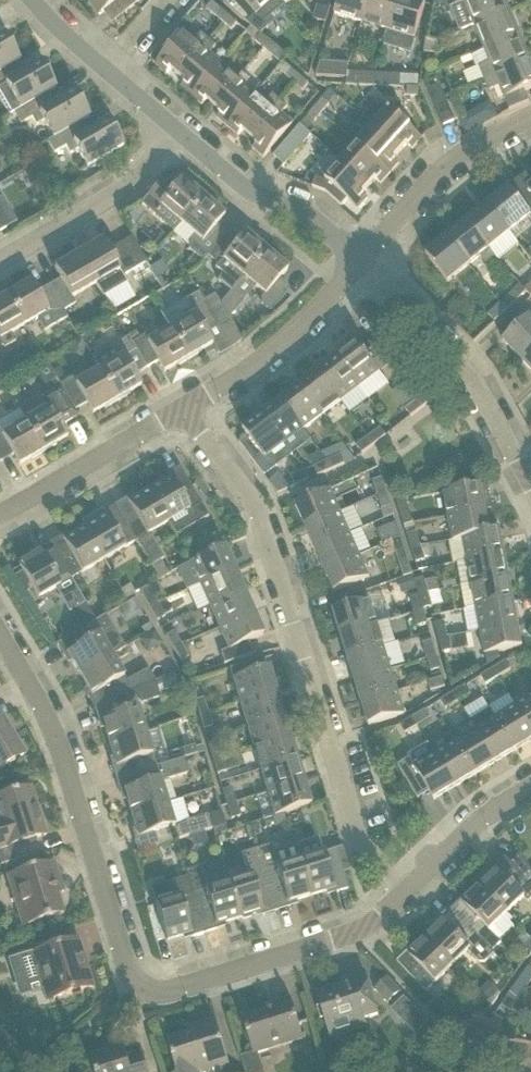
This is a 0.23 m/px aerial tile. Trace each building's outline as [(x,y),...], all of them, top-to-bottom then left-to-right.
[(90,3),(99,15),(118,0),(93,0),(90,3)] [(130,10),(142,0),(122,0),(130,10)] [(224,3),(261,34),(289,9),(280,0),(227,0),(224,3)] [(318,2),(319,3),(318,6),(329,9),(331,0),(316,0),(318,2)] [(334,15),(361,23),(368,0),(339,0),(334,15)] [(397,0),(368,0),(361,23),(387,31),(384,41),(397,0)] [(425,3),(417,0),(397,0),(384,41),(411,49),(414,39),(425,3)] [(457,5),(465,2),(475,26),(509,12),(504,0),(455,0),(457,5)] [(229,16),(212,2),(207,9),(223,22),(229,16)] [(318,6),(319,3),(318,2),(313,19),(326,22),(329,9),(318,6)] [(485,50),(519,36),(509,12),(475,26),(485,50)] [(237,22),(229,16),(223,22),(231,29),(237,22)] [(307,22),(305,28),(310,33),(317,35),(320,25),(307,22)] [(263,48),(269,41),(252,27),(246,34),(263,48)] [(201,33),(195,41),(184,31),(155,65),(166,74),(171,69),(178,76),(209,40),(201,33)] [(20,60),(5,35),(0,38),(0,71),(20,60)] [(495,74),(529,60),(519,36),(485,50),(490,62),(479,66),(484,78),(495,74)] [(436,54),(438,40),(425,38),(423,52),(436,54)] [(216,46),(209,40),(178,76),(185,82),(181,87),(192,96),(221,62),(210,53),(216,46)] [(280,62),(286,55),(269,41),(263,48),(280,62)] [(20,60),(0,71),(0,101),(8,115),(56,87),(41,62),(21,74),(15,63),(20,60)] [(484,78),(489,90),(499,86),(505,99),(509,110),(529,102),(525,91),(530,88),(530,65),(529,60),(495,74),(484,78)] [(242,72),(238,77),(221,62),(192,96),(203,105),(207,100),(214,106),(243,72),(242,72)] [(295,84),(301,77),(283,62),(276,69),(295,84)] [(347,72),(348,64),(320,62),(316,76),(347,78),(347,85),(348,72),(347,72)] [(245,83),(249,78),(243,72),(214,106),(222,112),(217,117),(228,126),(257,92),(245,83)] [(374,74),(375,73),(348,72),(347,85),(374,86),(374,74)] [(400,87),(401,75),(375,73),(374,74),(374,86),(400,87)] [(302,91),(308,83),(301,77),(295,84),(302,91)] [(431,99),(444,93),(440,85),(427,91),(431,99)] [(49,92),(56,87),(8,115),(9,115),(14,112),(20,124),(32,117),(36,125),(44,120),(53,137),(47,141),(89,116),(75,91),(55,103),(49,92)] [(417,97),(418,88),(407,87),(407,96),(417,97)] [(322,113),(336,96),(329,90),(315,107),(322,113)] [(273,95),(267,101),(257,92),(228,126),(238,135),(242,130),(250,137),(280,101),(273,95)] [(455,101),(448,103),(444,93),(431,99),(443,126),(462,117),(455,101)] [(422,138),(405,123),(379,99),(363,118),(372,126),(400,151),(407,144),(412,149),(422,138)] [(280,113),(286,106),(280,101),(250,137),(257,143),(253,148),(264,157),(293,124),(280,113)] [(307,130),(322,113),(315,107),(300,125),(307,130)] [(83,120),(90,116),(89,116),(47,141),(54,152),(65,146),(70,154),(77,149),(87,166),(123,145),(109,120),(89,132),(83,120)] [(400,151),(372,126),(363,118),(356,126),(365,133),(356,143),(390,173),(399,163),(394,159),(400,151)] [(306,131),(307,130),(300,125),(288,140),(273,156),(284,165),(298,149),(310,135),(306,131)] [(380,184),(390,173),(356,143),(341,161),(369,186),(375,179),(380,184)] [(362,194),(369,186),(341,161),(324,181),(316,178),(312,187),(326,192),(342,206),(347,200),(358,209),(367,198),(362,194)] [(191,185),(190,186),(182,179),(172,190),(161,180),(141,203),(174,231),(181,223),(203,197),(204,196),(205,191),(196,183),(191,185)] [(530,215),(509,188),(488,205),(510,232),(530,215)] [(174,231),(172,233),(187,246),(188,248),(203,261),(207,256),(227,233),(217,225),(224,216),(203,197),(181,223),(174,231)] [(489,248),(510,232),(488,205),(467,221),(489,248)] [(488,249),(489,248),(467,221),(447,237),(469,265),(481,255),(487,263),(494,257),(488,249)] [(231,292),(244,277),(266,251),(245,233),(237,242),(227,233),(207,256),(218,264),(215,267),(223,273),(217,280),(231,292)] [(135,268),(147,261),(132,236),(120,243),(135,268)] [(448,282),(469,265),(447,237),(426,254),(448,282)] [(120,243),(109,250),(103,240),(93,245),(92,243),(89,241),(78,247),(78,251),(77,252),(95,283),(103,296),(127,282),(123,275),(135,268),(120,243)] [(279,279),(287,269),(266,251),(244,277),(264,294),(260,299),(260,303),(270,311),(289,289),(287,288),(288,286),(279,279)] [(72,297),(95,283),(77,252),(65,259),(66,261),(54,267),(60,278),(49,285),(63,310),(75,303),(72,297)] [(49,285),(37,291),(31,281),(7,295),(24,325),(37,317),(44,330),(68,317),(63,310),(49,285)] [(526,291),(525,289),(520,284),(501,302),(507,309),(526,291)] [(186,299),(162,313),(170,326),(188,357),(212,343),(206,333),(218,326),(203,301),(203,300),(198,292),(186,299)] [(231,292),(220,304),(229,319),(243,302),(231,292)] [(220,304),(218,300),(214,294),(203,300),(203,301),(218,326),(229,319),(220,304)] [(24,325),(7,295),(0,299),(0,347),(3,345),(4,347),(16,341),(10,333),(24,325)] [(501,302),(488,314),(494,321),(507,309),(501,302)] [(529,317),(503,341),(522,361),(530,353),(530,319),(529,317)] [(164,371),(188,357),(170,326),(146,339),(144,335),(132,342),(146,367),(158,361),(164,371)] [(132,342),(131,342),(129,337),(93,357),(99,369),(117,399),(141,385),(135,374),(146,367),(132,342)] [(72,343),(69,353),(82,357),(85,346),(80,338),(72,343)] [(390,363),(373,341),(362,349),(357,342),(337,357),(360,387),(379,372),(379,371),(390,363)] [(522,361),(530,371),(530,353),(522,361)] [(341,401),(360,387),(337,357),(318,371),(341,401)] [(18,377),(10,363),(0,368),(0,377),(4,384),(18,377)] [(92,413),(117,399),(99,369),(75,382),(72,376),(59,383),(61,386),(74,409),(86,402),(92,413)] [(322,416),(341,401),(318,371),(300,386),(322,416)] [(78,416),(74,409),(61,386),(41,397),(38,397),(34,398),(26,403),(24,404),(23,408),(19,410),(20,410),(19,411),(26,421),(43,450),(67,436),(61,426),(78,416)] [(303,430),(322,416),(300,386),(281,400),(303,430)] [(423,408),(433,400),(425,390),(415,397),(417,400),(423,408)] [(285,444),(303,430),(281,400),(262,414),(285,444)] [(423,408),(417,400),(405,409),(411,417),(423,408)] [(267,457),(285,444),(262,414),(243,429),(248,436),(239,442),(264,475),(275,468),(267,457)] [(1,461),(13,454),(19,464),(43,450),(26,421),(2,435),(0,432),(0,459),(1,461)] [(374,444),(385,436),(379,428),(368,437),(374,444)] [(363,453),(374,444),(368,437),(357,446),(363,453)] [(331,470),(344,464),(340,455),(327,461),(331,470)] [(316,466),(314,467),(318,476),(331,470),(327,461),(316,466)] [(149,489),(168,522),(176,535),(208,516),(180,467),(167,474),(169,478),(149,489)] [(296,485),(308,479),(305,471),(292,477),(296,485)] [(202,479),(194,484),(202,496),(209,491),(202,479)] [(377,495),(386,492),(382,479),(372,481),(377,495)] [(447,517),(492,508),(487,484),(442,493),(447,517)] [(149,533),(168,522),(149,489),(129,501),(127,497),(115,505),(135,541),(136,541),(150,566),(164,558),(149,533)] [(306,527),(340,512),(331,489),(296,504),(306,527)] [(381,509),(390,506),(386,492),(377,495),(381,509)] [(404,526),(413,523),(405,500),(396,501),(404,526)] [(103,560),(135,541),(115,505),(102,512),(101,510),(81,521),(103,560)] [(485,510),(492,509),(492,508),(447,517),(451,540),(500,531),(500,529),(489,531),(485,510)] [(315,548),(350,533),(340,512),(306,527),(315,548)] [(71,578),(103,560),(81,521),(80,522),(83,528),(64,539),(62,535),(50,543),(71,578)] [(411,549),(420,546),(413,523),(404,526),(411,549)] [(392,540),(401,537),(396,524),(377,531),(382,545),(392,540)] [(466,561),(504,554),(500,531),(451,540),(451,541),(462,539),(466,561)] [(325,570),(359,555),(350,533),(315,548),(325,570)] [(401,537),(392,540),(404,578),(413,575),(401,537)] [(40,553),(19,565),(38,598),(55,588),(69,611),(70,611),(85,602),(71,578),(50,543),(37,550),(40,553)] [(418,571),(428,569),(420,546),(411,549),(418,571)] [(189,562),(178,569),(187,590),(199,584),(234,569),(224,547),(189,562)] [(471,584),(509,577),(504,554),(466,561),(471,584)] [(334,592),(369,577),(359,555),(325,570),(334,592)] [(209,606),(243,591),(234,569),(199,584),(209,606)] [(475,607),(513,600),(509,577),(471,584),(475,607)] [(428,592),(425,581),(424,578),(415,580),(417,589),(419,595),(428,592)] [(134,594),(135,593),(130,584),(121,589),(128,601),(135,597),(134,594)] [(149,608),(157,603),(149,590),(141,595),(149,608)] [(219,627),(253,612),(243,591),(209,606),(219,627)] [(423,609),(432,606),(428,592),(419,595),(423,609)] [(423,609),(419,595),(410,598),(414,612),(423,609)] [(340,635),(377,624),(370,600),(333,611),(340,635)] [(480,630),(517,623),(513,600),(475,607),(480,630)] [(156,620),(164,616),(157,603),(149,608),(156,620)] [(424,609),(414,612),(418,626),(427,624),(424,609)] [(248,641),(263,634),(253,612),(219,627),(228,650),(220,653),(224,664),(253,654),(248,641)] [(79,674),(125,647),(106,614),(56,643),(64,656),(67,654),(79,674)] [(438,639),(447,636),(443,622),(434,625),(438,639)] [(484,654),(522,647),(517,623),(480,630),(484,654)] [(347,657),(384,646),(377,624),(340,635),(347,657)] [(172,649),(181,644),(174,631),(165,636),(172,649)] [(442,653),(451,650),(447,636),(438,639),(442,653)] [(427,657),(436,655),(432,641),(423,643),(427,657)] [(180,661),(188,656),(181,644),(172,649),(180,661)] [(354,680),(391,668),(384,646),(347,657),(354,680)] [(113,655),(125,647),(79,674),(91,694),(87,696),(94,708),(133,691),(155,681),(147,668),(126,681),(123,676),(125,675),(113,655)] [(436,655),(427,657),(431,672),(440,669),(436,655)] [(268,668),(256,672),(252,661),(229,668),(239,702),(275,691),(268,668)] [(506,661),(493,668),(498,677),(511,669),(506,661)] [(361,702),(398,691),(391,668),(354,680),(361,702)] [(485,684),(498,677),(493,668),(480,676),(485,684)] [(158,693),(178,685),(173,673),(155,681),(133,691),(94,708),(98,721),(102,720),(109,742),(144,731),(137,709),(138,709),(138,708),(139,707),(140,705),(140,703),(159,697),(158,693)] [(431,691),(445,687),(442,678),(433,680),(428,681),(431,691)] [(458,701),(471,694),(466,685),(453,693),(458,701)] [(247,725),(282,714),(275,691),(239,702),(247,725)] [(368,726),(405,714),(398,691),(361,702),(368,726)] [(445,709),(458,701),(453,693),(440,701),(445,709)] [(516,706),(530,731),(530,697),(516,706)] [(199,715),(207,712),(203,698),(194,701),(199,715)] [(530,740),(530,731),(516,706),(496,718),(515,750),(530,740)] [(515,750),(496,718),(490,709),(471,721),(476,730),(495,762),(515,750)] [(418,726),(430,718),(426,710),(413,717),(418,726)] [(203,728),(211,726),(207,712),(199,715),(203,728)] [(254,747),(289,736),(282,714),(247,725),(254,747)] [(23,754),(2,716),(0,717),(0,767),(23,754)] [(189,730),(195,728),(192,717),(180,720),(182,727),(189,730)] [(404,733),(418,726),(413,717),(399,725),(404,733)] [(475,774),(495,762),(476,730),(455,742),(475,774)] [(184,758),(155,766),(144,731),(109,742),(116,764),(111,765),(116,779),(184,758)] [(260,770),(296,759),(289,736),(254,747),(260,770)] [(455,786),(475,774),(455,742),(435,754),(455,786)] [(212,760),(222,757),(218,743),(208,746),(212,760)] [(193,745),(181,748),(184,758),(196,754),(193,745)] [(430,746),(410,758),(397,765),(418,799),(429,792),(433,799),(455,786),(435,754),(430,746)] [(217,774),(226,771),(222,757),(212,760),(217,774)] [(161,780),(188,772),(184,758),(116,779),(120,793),(124,791),(131,813),(167,802),(161,780)] [(267,792),(303,781),(296,759),(260,770),(267,792)] [(275,815),(310,804),(303,781),(267,792),(275,815)] [(29,855),(25,841),(45,834),(31,787),(10,793),(0,796),(0,864),(29,855)] [(227,805),(235,802),(231,788),(222,791),(227,805)] [(207,814),(174,824),(167,802),(131,813),(138,835),(134,837),(138,851),(212,828),(225,824),(221,811),(207,815),(207,814)] [(231,819),(240,816),(235,802),(227,805),(231,819)] [(275,826),(287,823),(284,813),(273,817),(275,826)] [(171,855),(178,853),(175,841),(163,845),(165,852),(171,855)] [(272,844),(257,849),(276,911),(289,907),(288,902),(311,895),(299,859),(295,845),(294,843),(273,849),(272,844)] [(342,872),(349,870),(341,846),(299,859),(311,895),(332,889),(333,893),(347,889),(342,872)] [(262,915),(276,911),(257,849),(241,854),(248,875),(228,882),(239,918),(240,917),(243,919),(251,917),(253,913),(261,911),(262,915)] [(521,853),(511,863),(505,857),(495,867),(498,870),(481,886),(507,913),(524,897),(529,901),(530,899),(530,870),(521,853)] [(54,886),(61,884),(54,862),(7,876),(16,905),(13,906),(19,925),(62,913),(54,886)] [(228,882),(208,888),(201,866),(185,871),(188,878),(188,880),(204,933),(218,929),(217,924),(239,918),(228,882)] [(151,889),(155,904),(166,940),(189,933),(191,937),(204,933),(188,880),(188,878),(151,889)] [(461,899),(451,909),(480,939),(494,954),(494,953),(492,951),(501,942),(499,940),(513,926),(509,922),(511,920),(506,914),(507,913),(481,886),(464,902),(461,899)] [(494,954),(480,939),(451,909),(440,919),(443,922),(427,938),(453,965),(468,950),(480,962),(485,962),(494,954)] [(530,954),(530,940),(526,934),(518,941),(530,955),(530,954)] [(47,979),(53,999),(92,986),(77,938),(10,959),(18,988),(47,979)] [(427,938),(426,939),(421,938),(415,943),(416,948),(410,954),(407,951),(397,961),(426,991),(453,965),(427,938)] [(530,981),(530,968),(529,966),(517,981),(526,988),(530,981)] [(366,1019),(378,1015),(365,973),(345,979),(347,985),(317,994),(331,1040),(368,1028),(366,1019)] [(397,994),(400,991),(387,978),(375,990),(387,1003),(390,1000),(393,1003),(399,996),(397,994)] [(526,988),(517,981),(505,997),(514,1004),(526,988)] [(303,1038),(291,998),(271,1004),(272,1009),(242,1018),(251,1045),(246,1055),(241,1057),(246,1071),(263,1071),(257,1053),(303,1038)] [(404,998),(391,1010),(404,1022),(416,1010),(404,998)] [(472,1013),(469,1012),(466,1011),(464,1012),(461,1014),(460,1015),(459,1017),(459,1020),(460,1023),(461,1025),(464,1027),(467,1028),(469,1027),(472,1026),(474,1023),(475,1021),(475,1018),(474,1015),(472,1013)] [(492,1035),(503,1020),(495,1014),(484,1029),(492,1035)] [(229,1063),(216,1019),(195,1025),(196,1030),(167,1039),(177,1071),(201,1071),(229,1063)] [(490,1046),(492,1035),(484,1029),(482,1040),(490,1046)] [(128,1059),(124,1047),(90,1058),(95,1071),(148,1071),(143,1054),(128,1059)]
